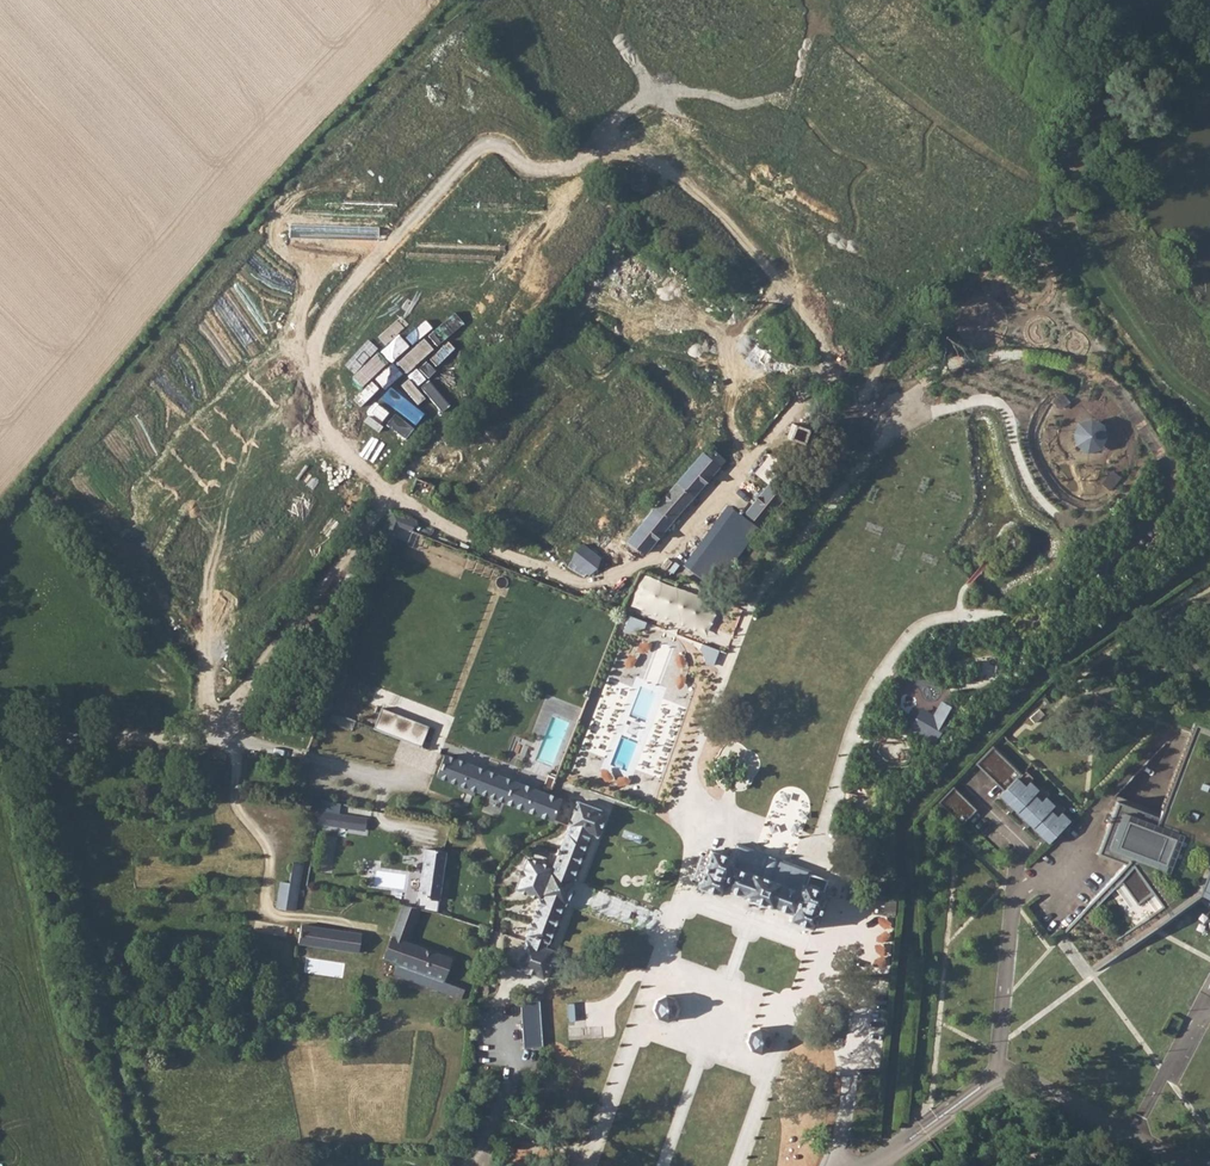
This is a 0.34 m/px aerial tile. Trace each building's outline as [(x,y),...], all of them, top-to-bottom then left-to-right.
[(1078,448),(1090,455),(1103,451),(1109,440),(1106,427),(1094,420),(1081,424),(1075,436),(1078,448)] [(795,422),(787,437),(801,444),(809,428),(795,422)] [(655,507),(647,501),(639,510),(647,516),(618,551),(635,565),(725,460),(712,449),(706,455),(702,452),(655,507)] [(416,476),(406,502),(426,510),(437,483),(422,477),(416,476)] [(748,515),(762,523),(780,491),(766,483),(748,515)] [(684,568),(714,590),(760,528),(730,506),(684,568)] [(392,508),(382,533),(391,537),(395,539),(401,525),(414,529),(418,517),(402,512),(392,508)] [(1015,534),(1008,542),(1017,549),(1024,541),(1015,534)] [(583,543),(570,560),(588,575),(601,558),(583,543)] [(646,623),(628,617),(623,632),(628,634),(632,632),(636,630),(639,629),(644,629),(646,623)] [(714,667),(720,652),(703,645),(700,651),(704,654),(706,657),(707,661),(708,665),(714,667)] [(643,686),(632,713),(648,719),(659,692),(643,686)] [(379,708),(372,727),(373,728),(379,730),(419,746),(426,726),(379,708)] [(1030,718),(1034,723),(1044,714),(1039,709),(1030,718)] [(372,727),(331,712),(327,722),(369,739),(373,728),(372,727)] [(554,716),(538,759),(553,765),(570,722),(554,716)] [(1195,722),(1159,817),(1117,801),(1105,831),(1133,842),(1124,864),(1130,866),(1067,930),(1097,971),(1202,894),(1209,899),(1209,728),(1195,722)] [(419,746),(379,730),(374,743),(414,759),(420,746),(419,746)] [(623,737),(612,764),(628,770),(639,743),(623,737)] [(1048,843),(1070,821),(1061,812),(1064,809),(1058,803),(1055,806),(1045,797),(1048,794),(1042,787),(1039,791),(1030,782),(1033,779),(1026,772),(1023,776),(992,745),(977,761),(1006,789),(999,796),(1048,843)] [(552,824),(561,800),(443,756),(434,779),(552,824)] [(549,774),(544,787),(552,790),(557,777),(549,774)] [(953,786),(938,802),(962,825),(977,809),(953,786)] [(539,900),(513,970),(541,980),(551,952),(546,950),(588,835),(594,838),(603,813),(575,803),(550,869),(528,861),(517,892),(539,900)] [(319,811),(316,823),(364,832),(366,819),(319,811)] [(1105,831),(1096,853),(1124,864),(1133,842),(1105,831)] [(426,849),(418,910),(436,915),(446,853),(439,851),(426,849)] [(710,851),(697,889),(720,897),(722,890),(790,914),(787,921),(812,931),(826,892),(801,884),(797,893),(730,868),(734,859),(710,851)] [(302,912),(311,865),(293,862),(288,883),(282,882),(278,908),(302,912)] [(405,873),(376,869),(374,884),(403,889),(405,873)] [(415,908),(401,905),(391,932),(393,933),(391,937),(390,937),(392,942),(389,941),(384,954),(387,955),(387,956),(382,958),(397,963),(393,975),(461,998),(465,988),(443,981),(451,958),(405,942),(415,908)] [(298,944),(308,945),(311,926),(311,925),(301,923),(298,944)] [(311,926),(308,945),(340,950),(343,930),(311,926)] [(540,1001),(521,1002),(523,1047),(542,1046),(540,1001)]
